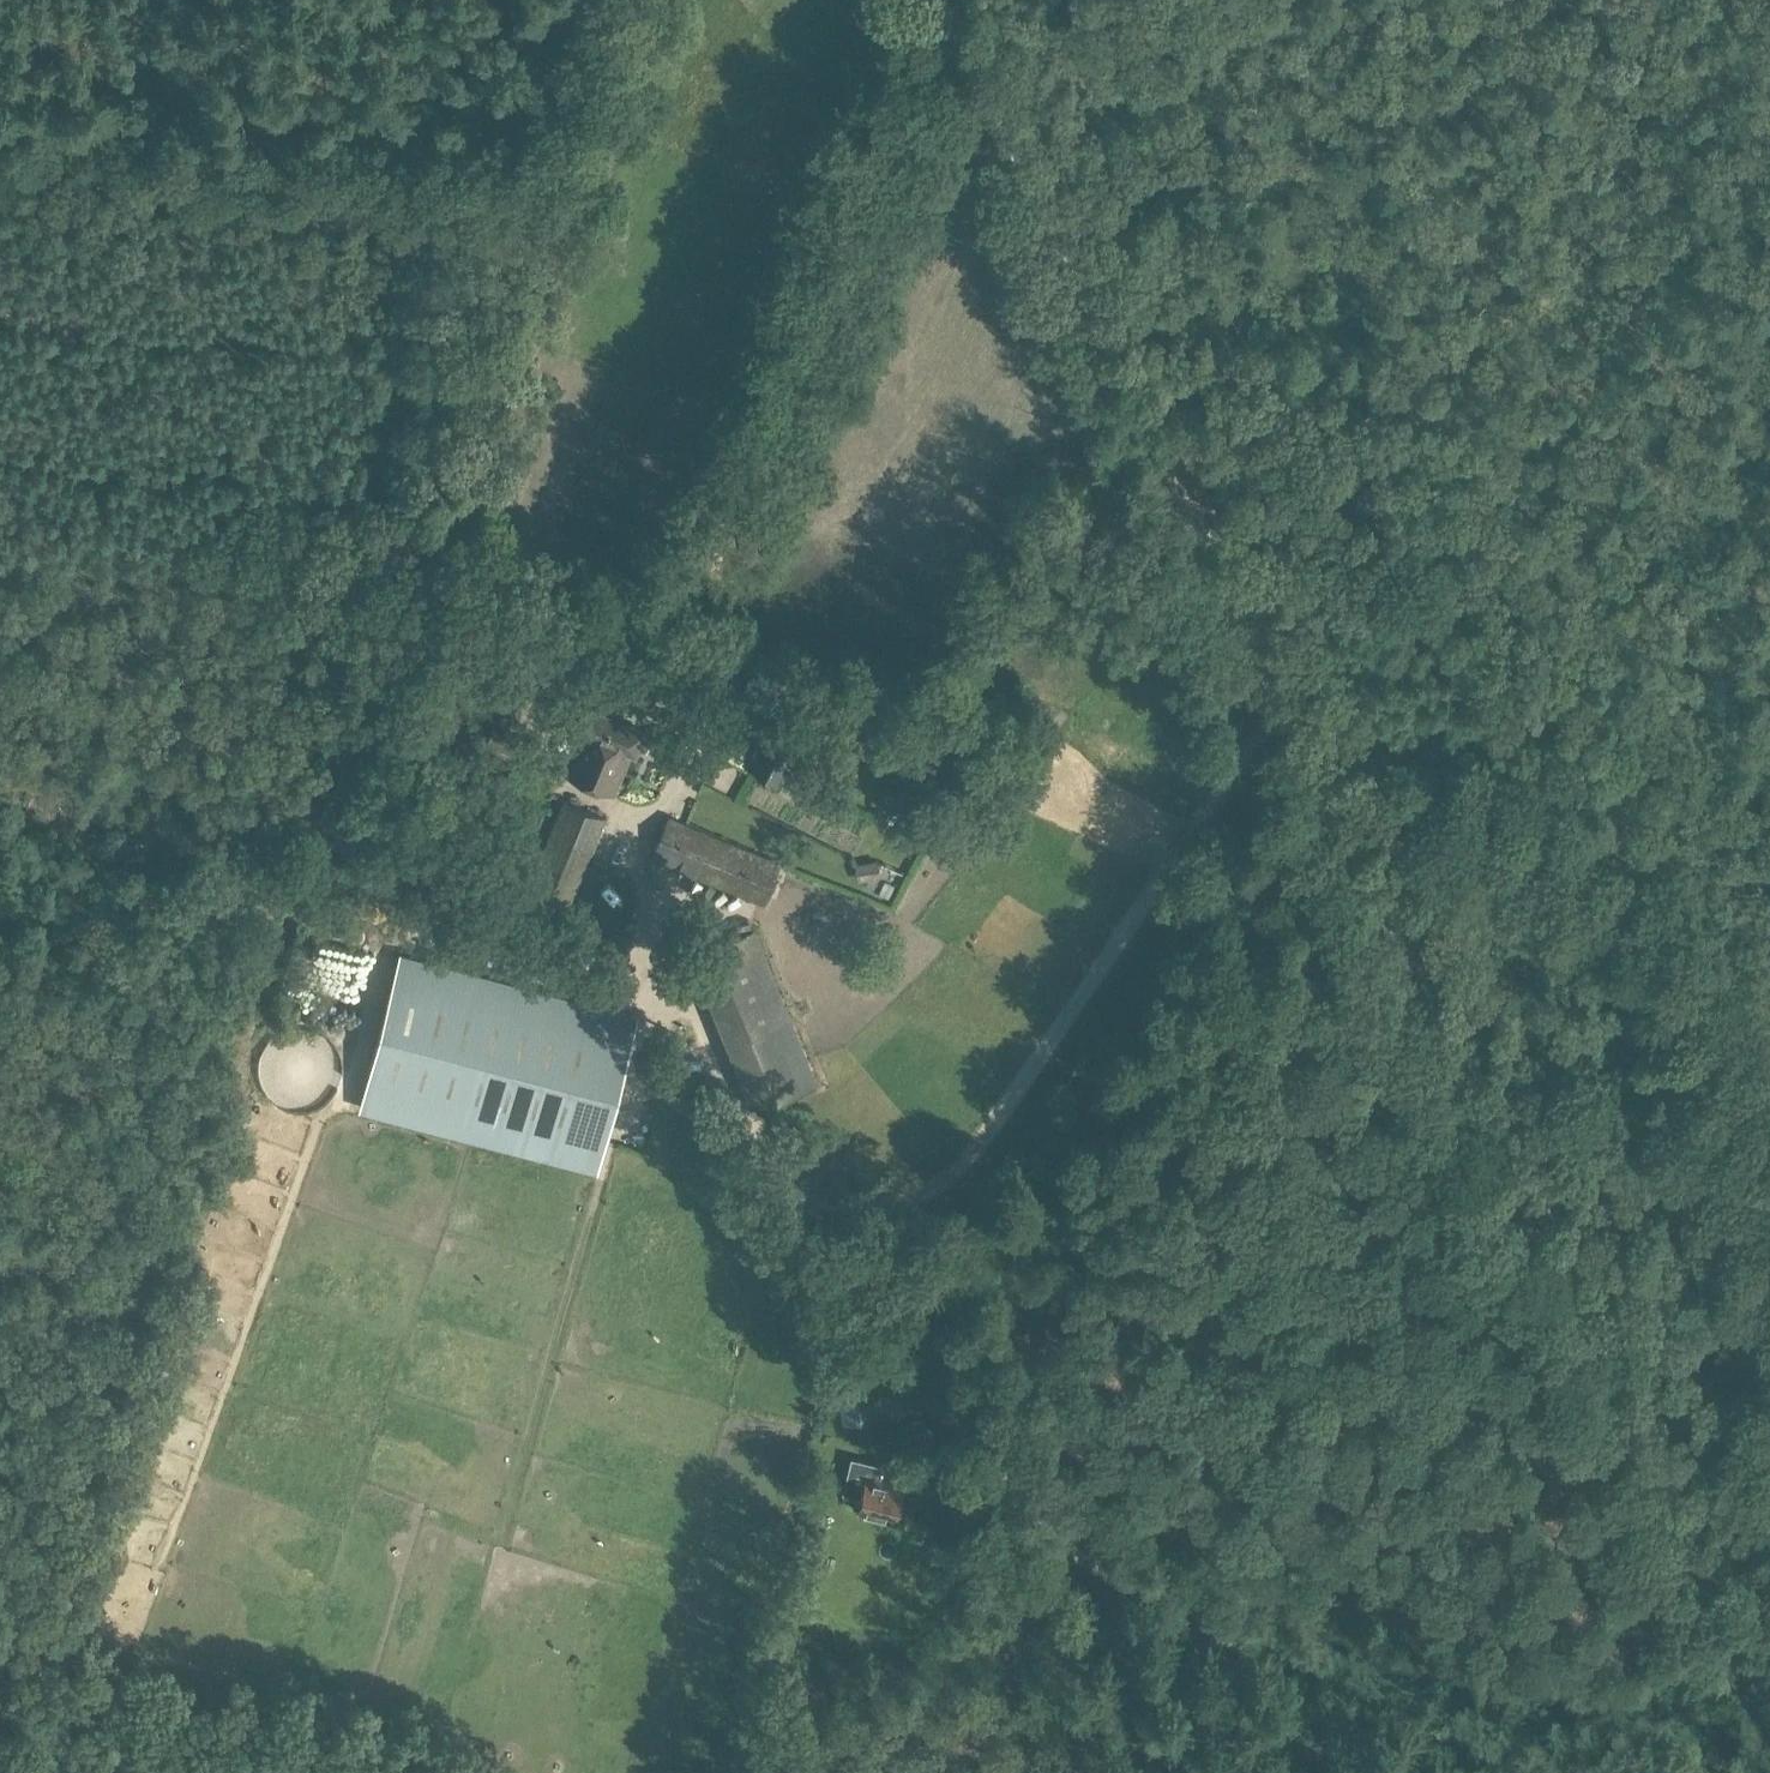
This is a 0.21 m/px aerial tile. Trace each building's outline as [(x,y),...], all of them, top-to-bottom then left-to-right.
[(612,718),(576,703),(566,728),(583,735),(575,753),(590,759),(598,739),(603,741),(612,718)] [(778,779),(804,727),(778,714),(750,766),(778,779)] [(631,753),(633,754),(635,754),(644,731),(612,718),(603,741),(598,739),(590,759),(575,753),(566,775),(614,795),(631,753)] [(656,746),(677,754),(683,738),(663,729),(656,746)] [(563,799),(519,905),(563,922),(607,816),(563,799)] [(651,858),(764,906),(782,862),(669,815),(651,858)] [(449,959),(513,976),(521,941),(458,925),(449,959)] [(637,1017),(401,955),(362,1107),(597,1168),(637,1017)] [(833,1380),(841,1422),(876,1415),(868,1373),(833,1380)] [(902,1483),(899,1482),(902,1472),(849,1459),(841,1494),(858,1498),(855,1508),(893,1518),(902,1483)]
